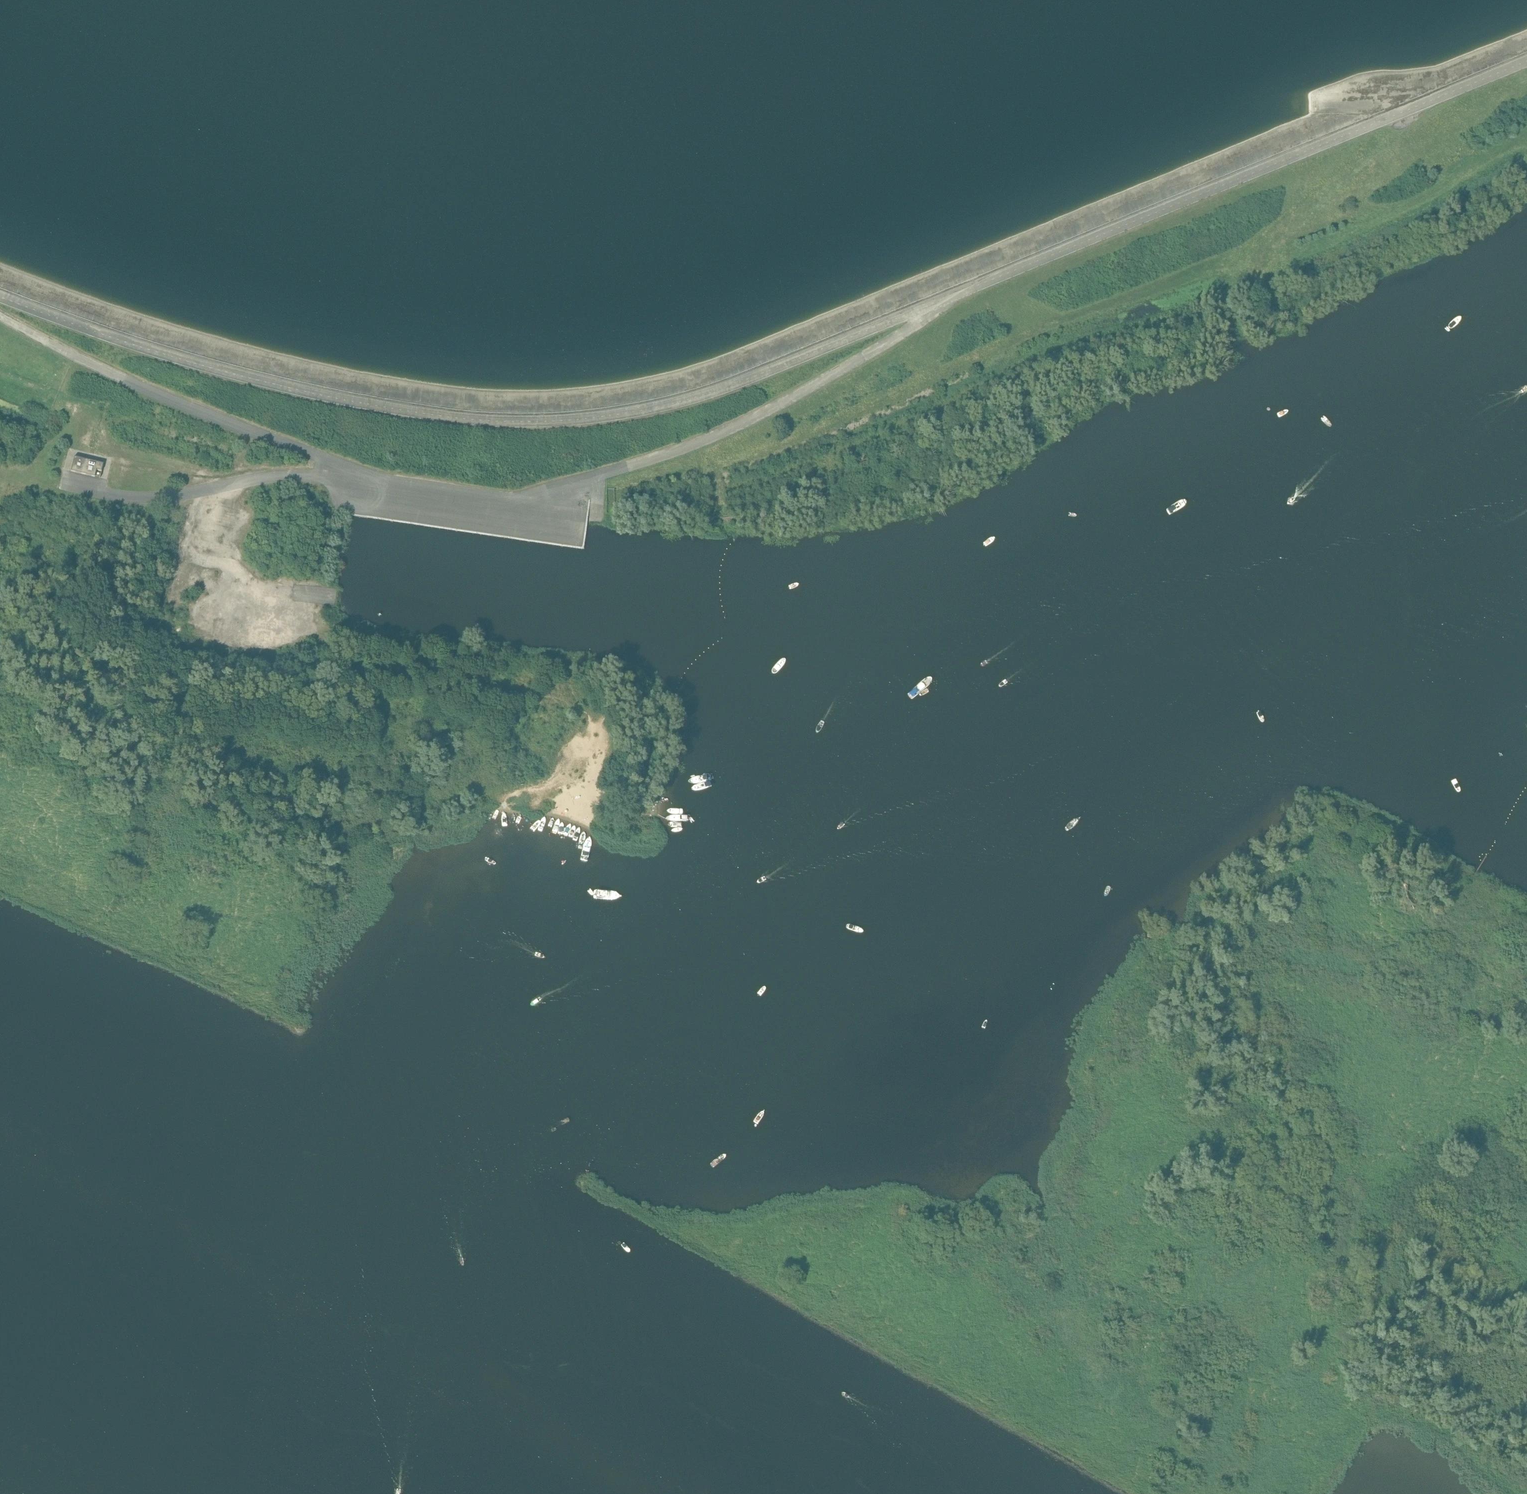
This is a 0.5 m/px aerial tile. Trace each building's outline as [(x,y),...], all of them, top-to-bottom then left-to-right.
[(101,471),(103,464),(75,457),(71,471),(94,476),(96,469),(101,471)]
